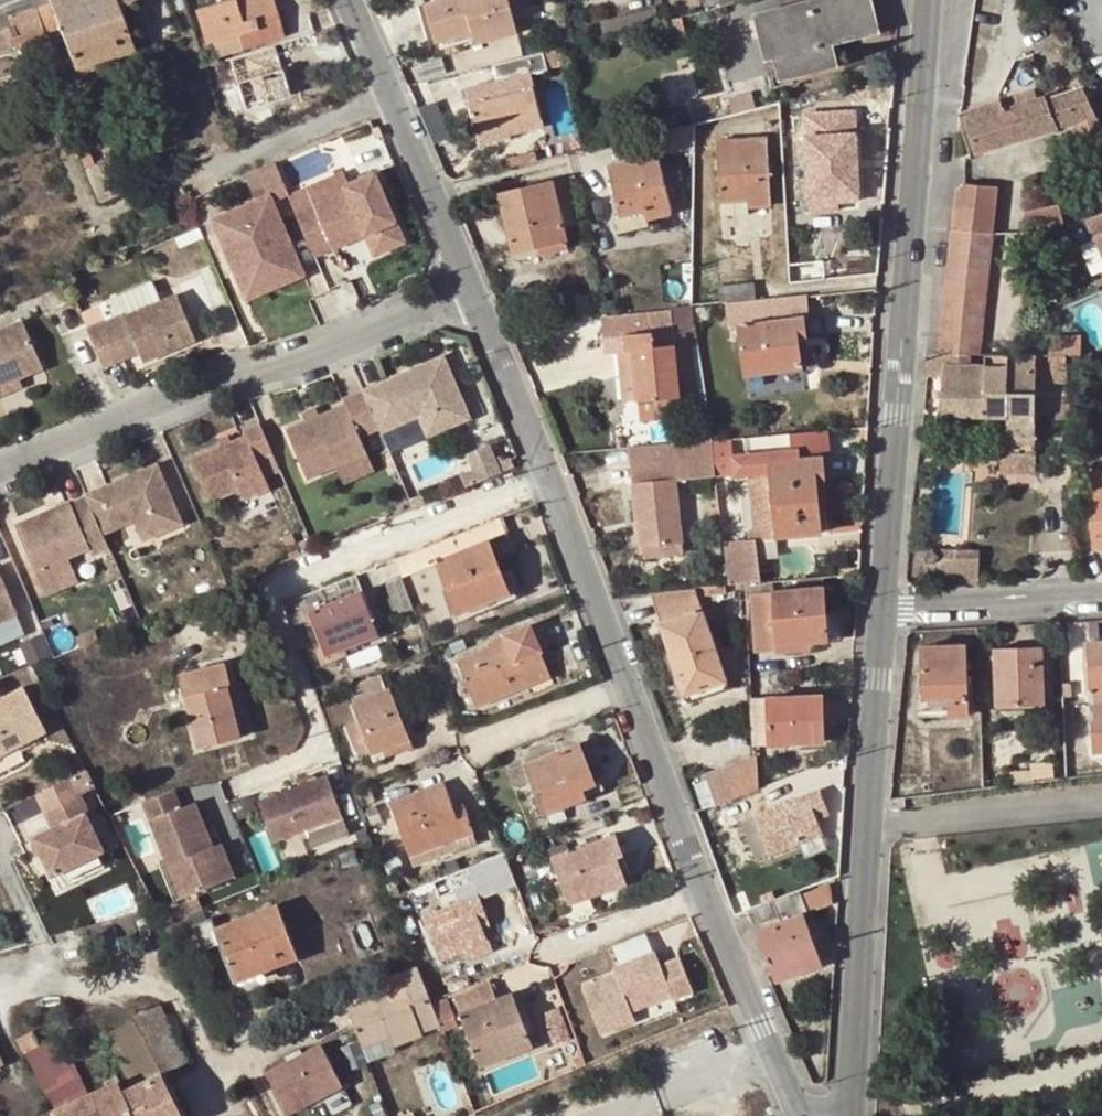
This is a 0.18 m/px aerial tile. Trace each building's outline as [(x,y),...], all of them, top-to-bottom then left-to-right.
[(51,0),(50,0),(37,4),(46,24),(59,20),(51,0)] [(119,7),(117,0),(51,0),(59,20),(75,65),(134,48),(133,47),(119,7)] [(235,50),(243,47),(244,49),(247,49),(246,45),(281,33),(283,36),(285,35),(274,0),(222,0),(217,1),(235,50)] [(513,0),(423,0),(420,1),(430,46),(520,24),(513,0)] [(763,40),(790,34),(800,73),(834,65),(828,40),(836,38),(873,29),(866,0),(817,0),(756,14),(763,40)] [(219,55),(235,50),(217,1),(194,9),(197,11),(200,10),(208,38),(213,36),(219,55)] [(37,4),(0,16),(0,39),(46,24),(37,4)] [(790,34),(763,40),(775,87),(844,72),(843,61),(836,38),(828,40),(834,65),(800,73),(790,34)] [(558,44),(493,60),(497,78),(531,71),(563,60),(558,44)] [(531,71),(497,78),(465,88),(478,131),(510,123),(513,133),(545,124),(531,71)] [(1075,120),(1095,115),(1083,86),(1047,96),(1046,94),(1003,106),(1000,99),(962,111),(967,128),(975,151),(1075,120)] [(736,112),(762,105),(759,92),(733,98),(736,112)] [(855,115),(806,116),(807,129),(807,135),(856,132),(855,115)] [(1101,128),(1095,115),(1075,120),(1080,138),(1089,136),(1101,130),(1101,129),(1101,128)] [(806,116),(782,117),(783,130),(807,129),(806,116)] [(694,121),(639,135),(645,156),(658,153),(694,144),(694,121)] [(733,125),(734,138),(765,136),(763,121),(733,125)] [(510,123),(478,131),(482,144),(514,137),(513,133),(510,123)] [(975,151),(967,128),(962,130),(971,158),(977,157),(975,151)] [(1089,136),(1101,167),(1101,130),(1089,136)] [(859,199),(856,132),(807,135),(809,195),(835,195),(836,200),(859,199)] [(765,136),(734,138),(718,139),(718,198),(746,197),(746,204),(769,203),(766,137),(765,136)] [(658,153),(645,156),(609,165),(619,212),(614,213),(617,226),(646,220),(645,217),(671,210),(658,153)] [(272,162),(255,169),(267,196),(211,221),(225,253),(236,248),(253,286),(300,266),(272,203),(287,196),(272,162)] [(99,163),(89,167),(97,189),(109,185),(99,163)] [(295,214),(314,258),(333,250),(329,241),(361,226),(365,235),(374,256),(405,243),(374,173),(344,186),(346,192),(295,214)] [(576,194),(571,174),(552,178),(557,198),(576,194)] [(557,198),(552,178),(500,189),(515,251),(536,247),(538,254),(568,246),(564,230),(557,198)] [(957,188),(952,228),(991,233),(996,186),(965,182),(957,188)] [(564,230),(584,225),(576,194),(557,198),(564,230)] [(835,195),(809,195),(810,210),(836,210),(836,200),(835,195)] [(746,197),(718,198),(719,214),(747,212),(746,204),(746,197)] [(1073,220),(1072,204),(1046,207),(1048,224),(1041,224),(1043,235),(1053,234),(1053,223),(1073,220)] [(1048,224),(1046,207),(1028,209),(1030,226),(1041,224),(1048,224)] [(1101,253),(1101,211),(1089,215),(1101,253)] [(361,226),(329,241),(333,250),(365,235),(361,226)] [(952,228),(938,354),(978,354),(991,233),(952,228)] [(236,248),(225,253),(247,301),(304,276),(300,266),(253,286),(236,248)] [(784,279),(755,281),(756,297),(772,296),(785,295),(784,279)] [(720,284),(722,301),(735,300),(756,297),(755,281),(720,284)] [(121,312),(84,328),(100,365),(136,350),(141,361),(193,339),(173,293),(122,314),(121,312)] [(808,293),(789,295),(785,295),(772,296),(776,319),(804,314),(812,313),(808,293)] [(756,297),(735,300),(738,323),(776,319),(772,296),(756,297)] [(710,303),(694,306),(694,307),(696,323),(703,323),(702,317),(712,316),(710,303)] [(673,330),(696,328),(696,323),(694,307),(671,309),(673,330)] [(680,395),(673,330),(671,309),(625,314),(628,350),(633,350),(638,398),(680,395)] [(776,319),(738,323),(745,373),(803,365),(800,339),(807,337),(804,314),(776,319)] [(16,377),(40,367),(20,319),(0,327),(0,383),(16,377)] [(1067,354),(1087,355),(1087,336),(1066,336),(1054,336),(1053,354),(1067,354)] [(800,339),(803,365),(810,364),(807,337),(800,339)] [(944,365),(957,365),(958,358),(946,357),(944,365)] [(441,358),(430,363),(432,369),(444,363),(441,358)] [(430,363),(361,393),(378,431),(378,433),(418,417),(433,411),(442,431),(468,420),(444,363),(432,369),(430,363)] [(1058,387),(1060,364),(1009,363),(1009,365),(1008,411),(1035,412),(1038,386),(1047,386),(1058,387)] [(1069,387),(1067,364),(1060,364),(1058,387),(1069,387)] [(1008,411),(1009,365),(957,365),(944,365),(938,413),(1008,417),(1008,411)] [(0,383),(0,392),(19,384),(16,377),(0,383)] [(1040,449),(1047,386),(1038,386),(1035,412),(1033,434),(1033,438),(1033,441),(1034,449),(1040,449)] [(378,431),(361,393),(341,402),(343,407),(317,418),(304,424),(285,432),(305,481),(365,456),(358,440),(378,431)] [(304,424),(317,418),(313,410),(301,416),(304,424)] [(433,411),(418,417),(426,438),(442,431),(433,411)] [(1015,434),(1033,434),(1035,412),(1008,411),(1008,417),(1008,421),(1008,436),(1015,434)] [(938,419),(1008,421),(1008,417),(938,413),(938,419)] [(269,455),(257,426),(241,433),(243,438),(188,461),(204,499),(234,487),(241,502),(267,491),(253,462),(269,455)] [(830,456),(828,429),(745,435),(746,446),(732,448),(733,469),(750,468),(769,466),(774,530),(775,537),(820,533),(817,482),(825,480),(824,457),(830,456)] [(1033,441),(1033,438),(1033,434),(1015,434),(1008,436),(999,438),(1001,451),(1022,449),(1034,449),(1033,441)] [(710,438),(628,445),(628,446),(672,443),(674,458),(684,457),(685,471),(715,469),(712,453),(710,438)] [(672,443),(628,446),(630,463),(674,458),(672,443)] [(467,490),(501,477),(489,450),(469,458),(476,475),(463,480),(467,490)] [(674,458),(630,463),(637,520),(640,519),(645,555),(685,549),(676,478),(685,476),(685,471),(684,457),(674,458)] [(154,464),(83,493),(84,495),(99,532),(131,519),(148,512),(156,533),(178,524),(154,464)] [(755,532),(774,530),(769,466),(750,468),(755,532)] [(1092,488),(1101,488),(1101,471),(1092,472),(1092,488)] [(829,531),(825,480),(817,482),(820,533),(829,531)] [(1092,488),(1090,488),(1094,546),(1101,546),(1101,488),(1092,488)] [(68,500),(13,523),(33,570),(87,547),(90,553),(105,547),(99,532),(84,495),(69,502),(68,500)] [(148,512),(131,519),(140,539),(156,533),(148,512)] [(506,531),(500,516),(453,535),(458,550),(506,531)] [(513,550),(506,531),(458,550),(436,558),(457,610),(511,590),(497,556),(513,550)] [(458,550),(453,535),(397,558),(401,568),(403,571),(436,558),(458,550)] [(729,584),(742,582),(760,581),(755,540),(723,542),(729,584)] [(925,544),(923,570),(981,575),(983,548),(925,544)] [(400,616),(417,610),(403,571),(401,568),(385,574),(400,616)] [(361,589),(356,574),(303,594),(308,609),(361,589)] [(760,581),(742,582),(744,594),(750,593),(772,591),(772,580),(760,581)] [(0,581),(0,618),(13,612),(0,581)] [(729,595),(729,584),(691,587),(695,598),(729,595)] [(691,587),(649,591),(660,620),(698,607),(695,598),(691,587)] [(827,622),(823,587),(772,591),(777,651),(800,649),(800,642),(809,642),(827,640),(827,622)] [(379,633),(361,589),(308,609),(321,641),(326,653),(379,633)] [(511,590),(457,610),(461,621),(515,600),(511,590)] [(772,591),(750,593),(755,652),(777,651),(772,591)] [(308,609),(303,594),(281,603),(299,649),(321,641),(308,609)] [(660,620),(685,693),(688,701),(704,695),(702,687),(725,679),(698,607),(660,620)] [(827,640),(840,639),(838,613),(831,612),(831,621),(827,622),(827,640)] [(534,630),(508,639),(515,657),(541,647),(534,630)] [(515,657),(508,639),(458,659),(476,705),(552,675),(541,647),(515,657)] [(1087,640),(1092,750),(1101,749),(1101,639),(1087,640)] [(800,642),(800,649),(802,652),(808,651),(809,649),(809,642),(800,642)] [(967,643),(922,645),(924,708),(948,706),(949,714),(969,713),(967,643)] [(1045,644),(993,647),(995,704),(1046,701),(1045,644)] [(235,712),(234,709),(227,685),(233,683),(233,681),(231,682),(225,663),(178,676),(200,750),(242,737),(241,734),(235,712)] [(388,688),(382,673),(346,687),(352,702),(388,688)] [(725,679),(702,687),(704,695),(727,687),(725,679)] [(24,684),(0,694),(0,747),(43,730),(24,684)] [(388,688),(352,702),(374,760),(386,755),(382,747),(410,736),(391,686),(388,688)] [(775,699),(767,699),(768,745),(791,745),(791,741),(824,740),(823,696),(775,699)] [(752,699),(756,746),(768,745),(767,699),(752,699)] [(238,711),(235,712),(241,734),(242,737),(247,735),(247,733),(245,734),(238,711)] [(382,747),(386,755),(413,744),(410,736),(382,747)] [(532,780),(545,812),(566,804),(562,793),(595,780),(581,742),(525,763),(532,780)] [(704,774),(715,805),(761,788),(758,754),(757,755),(704,774)] [(532,780),(525,763),(509,769),(516,787),(532,780)] [(1031,764),(1034,780),(1053,777),(1052,763),(1031,764)] [(327,774),(259,800),(275,840),(343,814),(327,774)] [(562,793),(566,804),(600,790),(595,780),(562,793)] [(410,855),(432,846),(474,831),(469,814),(458,818),(445,782),(392,803),(410,855)] [(755,814),(770,851),(821,832),(816,817),(828,812),(819,788),(765,809),(755,813),(755,814)] [(181,807),(174,789),(143,800),(168,864),(177,861),(190,894),(235,876),(222,843),(214,847),(207,849),(203,839),(209,836),(195,802),(181,807)] [(54,825),(35,834),(53,871),(103,848),(86,812),(88,811),(80,792),(46,808),(54,825)] [(734,803),(740,820),(755,814),(755,813),(765,809),(759,793),(734,803)] [(755,814),(740,820),(754,857),(770,851),(755,814)] [(554,856),(555,860),(570,901),(625,880),(616,855),(621,853),(615,833),(568,851),(554,856)] [(214,847),(209,836),(203,839),(207,849),(214,847)] [(549,862),(555,860),(554,856),(568,851),(565,842),(555,846),(554,841),(542,846),(549,862)] [(518,881),(507,852),(434,880),(439,895),(455,889),(455,887),(473,880),(480,895),(518,881)] [(190,894),(177,861),(168,864),(182,898),(190,894)] [(486,912),(480,895),(473,880),(455,887),(455,889),(459,902),(425,914),(442,958),(489,940),(480,915),(486,912)] [(829,881),(805,889),(808,899),(811,909),(835,902),(829,881)] [(802,885),(772,897),(776,911),(808,899),(805,889),(802,885)] [(772,897),(749,905),(754,919),(776,911),(772,897)] [(278,903),(214,926),(219,942),(230,970),(259,959),(262,970),(298,956),(278,903)] [(805,904),(753,923),(774,972),(794,966),(796,974),(825,962),(805,904)] [(194,920),(196,925),(205,947),(219,942),(214,926),(209,914),(194,920)] [(674,999),(694,991),(680,959),(661,967),(655,954),(621,969),(624,975),(617,978),(584,992),(603,1036),(637,1021),(633,1012),(672,996),(674,999)] [(234,981),(262,970),(259,959),(230,970),(234,981)] [(432,1003),(430,998),(416,962),(398,969),(406,991),(390,997),(386,990),(349,1005),(363,1043),(388,1035),(392,1046),(423,1033),(421,1029),(439,1023),(432,1003)] [(794,966),(774,972),(777,981),(796,974),(794,966)] [(614,972),(617,978),(624,975),(621,969),(614,972)] [(461,1011),(496,998),(490,980),(454,994),(461,1011)] [(512,992),(496,998),(461,1011),(481,1064),(504,1054),(501,1046),(528,1036),(512,992)] [(448,996),(432,1003),(439,1023),(442,1030),(460,1024),(448,996)] [(164,1068),(187,1061),(158,1003),(131,1016),(160,1070),(164,1068)] [(547,1044),(568,1036),(555,1003),(535,1011),(547,1044)] [(160,1070),(131,1016),(105,1029),(132,1083),(160,1070)] [(16,1037),(23,1050),(39,1043),(32,1029),(16,1037)] [(531,1043),(528,1036),(501,1046),(504,1054),(531,1043)] [(81,1098),(87,1094),(67,1064),(50,1037),(39,1043),(23,1050),(56,1107),(53,1108),(56,1115),(89,1115),(81,1098)] [(164,1068),(160,1070),(132,1083),(122,1087),(103,1049),(105,1047),(105,1045),(67,1064),(87,1094),(81,1098),(89,1115),(185,1115),(164,1068)] [(343,1093),(326,1050),(269,1072),(286,1115),(343,1093)] [(572,1069),(586,1063),(582,1054),(568,1060),(572,1069)]
